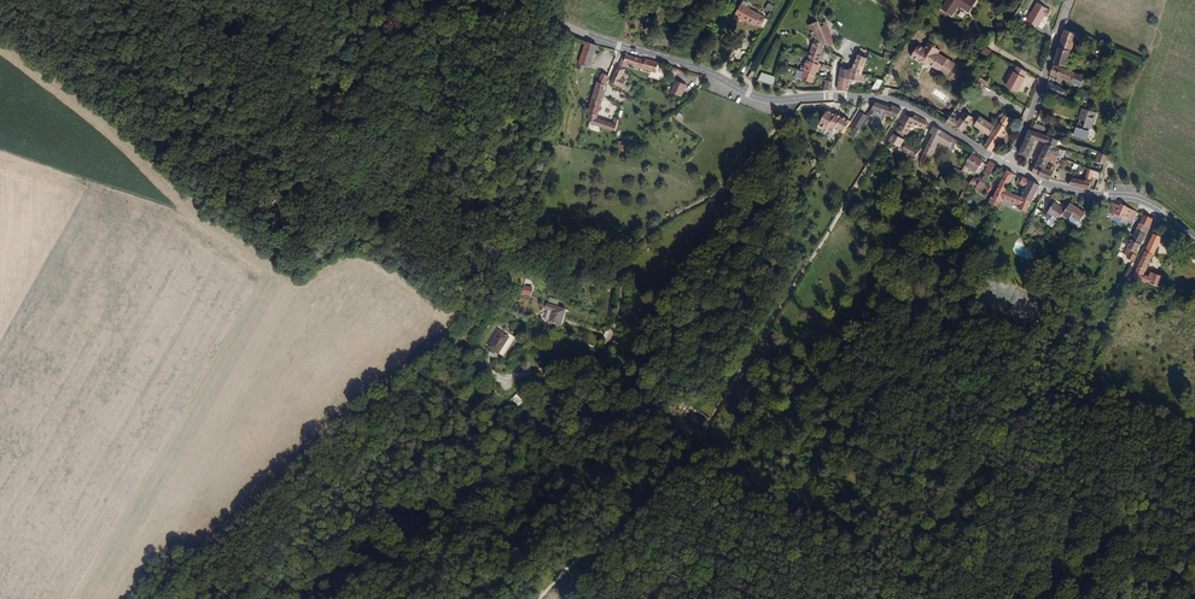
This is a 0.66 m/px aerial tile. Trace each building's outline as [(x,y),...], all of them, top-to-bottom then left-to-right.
[(744,0),(742,0),(736,10),(755,20),(756,19),(760,21),(766,12),(744,0)] [(974,0),(947,0),(944,6),(951,11),(958,1),(968,8),(974,0)] [(767,3),(764,9),(772,12),(774,5),(767,3)] [(1037,3),(1026,21),(1038,27),(1048,9),(1037,3)] [(841,34),(836,30),(825,18),(823,20),(825,22),(820,26),(834,40),(841,34)] [(818,58),(826,39),(823,38),(824,36),(811,22),(803,28),(811,37),(814,37),(814,39),(809,51),(800,47),(798,51),(807,54),(818,58)] [(1071,50),(1076,35),(1064,31),(1059,46),(1071,50)] [(590,68),(598,46),(586,42),(577,69),(583,71),(585,66),(590,68)] [(954,63),(939,53),(940,51),(937,48),(936,46),(933,44),(931,45),(928,44),(925,48),(919,45),(910,58),(919,63),(921,60),(925,64),(927,62),(933,66),(936,63),(941,67),(939,70),(947,75),(954,63)] [(1066,67),(1071,51),(1058,47),(1053,63),(1066,67)] [(986,61),(991,52),(985,48),(982,52),(975,48),(973,52),(986,61)] [(894,60),(898,54),(888,50),(885,55),(894,60)] [(656,74),(660,63),(645,58),(645,60),(629,55),(630,53),(623,51),(618,66),(624,68),(625,63),(656,74)] [(865,72),(872,57),(862,52),(855,68),(865,72)] [(816,71),(820,61),(818,58),(807,54),(804,61),(801,60),(799,65),(814,71),(816,71)] [(853,75),(854,69),(855,68),(850,67),(849,61),(845,60),(843,72),(853,75)] [(814,71),(799,65),(796,63),(793,70),(812,77),(814,71)] [(621,79),(625,69),(624,68),(618,66),(614,76),(621,79)] [(1026,77),(1024,77),(1027,72),(1016,66),(1006,87),(1018,93),(1026,77)] [(1085,76),(1053,66),(1049,77),(1081,87),(1085,76)] [(865,80),(868,73),(865,72),(855,68),(854,69),(853,75),(865,80)] [(758,80),(773,85),(776,76),(761,71),(758,80)] [(851,85),(853,75),(843,72),(840,86),(863,88),(863,86),(851,85)] [(604,96),(605,86),(608,76),(601,74),(598,83),(597,82),(586,114),(593,117),(596,118),(604,96)] [(623,88),(626,81),(621,79),(614,76),(611,83),(623,88)] [(992,84),(981,77),(974,87),(979,91),(984,85),(989,88),(992,84)] [(879,89),(884,79),(881,78),(876,87),(879,89)] [(675,81),(670,93),(681,97),(686,86),(675,81)] [(1062,97),(1065,89),(1048,83),(1045,90),(1062,97)] [(1072,88),(1069,87),(1069,84),(1065,89),(1062,97),(1070,93),(1072,88)] [(1089,97),(1094,90),(1082,86),(1080,94),(1089,97)] [(884,114),(886,108),(875,103),(868,114),(871,116),(871,114),(881,119),(881,118),(884,114)] [(1088,133),(1097,108),(1085,104),(1076,128),(1088,133)] [(896,119),(901,110),(891,105),(889,109),(886,108),(884,114),(896,119)] [(996,122),(980,113),(978,116),(974,113),(974,112),(971,109),(969,112),(965,109),(961,115),(952,110),(946,119),(950,122),(962,130),(969,119),(990,132),(996,122)] [(827,131),(835,116),(828,111),(817,131),(824,135),(827,131)] [(859,130),(868,115),(860,111),(851,125),(859,130)] [(926,130),(930,122),(917,115),(916,117),(909,113),(900,130),(910,135),(916,124),(926,130)] [(844,134),(851,122),(836,114),(835,116),(827,131),(832,134),(835,129),(844,134)] [(997,139),(1010,117),(1003,114),(985,145),(992,149),(998,141),(997,139)] [(615,132),(619,120),(614,118),(612,123),(596,118),(593,117),(591,124),(615,132)] [(1038,134),(1041,127),(1035,125),(1032,125),(1028,134),(1037,137),(1038,134)] [(932,158),(941,143),(947,132),(941,128),(936,126),(933,133),(935,135),(924,155),(924,169),(932,169),(932,164),(932,158)] [(854,138),(858,130),(852,127),(847,134),(854,138)] [(1060,134),(1041,127),(1038,134),(1046,137),(1048,138),(1058,141),(1060,134)] [(903,146),(907,137),(898,132),(893,141),(903,146)] [(953,150),(959,140),(947,132),(941,143),(953,150)] [(1030,151),(1037,137),(1028,134),(1022,148),(1030,151)] [(1064,153),(1067,145),(1058,141),(1048,138),(1044,146),(1059,152),(1064,153)] [(923,147),(912,141),(910,140),(908,140),(904,147),(919,155),(923,147)] [(1057,158),(1059,152),(1044,146),(1038,159),(1047,163),(1050,159),(1051,155),(1057,158)] [(1105,159),(1108,150),(1098,147),(1096,155),(1105,159)] [(977,172),(983,162),(974,157),(976,153),(974,152),(966,165),(977,172)] [(1051,176),(1057,162),(1050,159),(1047,163),(1038,159),(1037,159),(1032,170),(1051,176)] [(1090,183),(1091,175),(1091,171),(1094,171),(1094,168),(1092,168),(1092,164),(1086,162),(1081,174),(1074,171),(1070,180),(1090,183)] [(1099,173),(1102,167),(1092,164),(1092,168),(1094,168),(1094,171),(1099,173)] [(988,177),(993,168),(989,165),(984,175),(988,177)] [(1005,191),(1013,173),(1006,170),(995,194),(1002,197),(1005,191)] [(984,183),(988,177),(984,175),(980,182),(976,188),(976,189),(982,192),(986,184),(984,183)] [(1030,203),(1039,185),(1029,181),(1019,176),(1016,182),(1027,187),(1021,198),(1005,191),(1002,197),(1028,209),(1030,203)] [(980,182),(972,178),(969,184),(976,188),(980,182)] [(1000,202),(1002,197),(995,194),(994,196),(992,195),(989,202),(998,206),(1000,202)] [(1028,209),(1002,197),(1000,202),(1003,203),(1017,210),(1018,208),(1026,212),(1028,209)] [(1136,205),(1124,199),(1121,199),(1117,207),(1132,214),(1136,205)] [(1062,215),(1065,210),(1053,202),(1046,212),(1051,215),(1048,219),(1056,224),(1062,215)] [(1033,215),(1037,206),(1030,203),(1028,209),(1026,212),(1033,215)] [(1078,225),(1086,213),(1070,203),(1065,210),(1062,215),(1076,224),(1078,225)] [(1141,238),(1153,214),(1144,210),(1141,218),(1133,234),(1141,238)] [(1150,263),(1155,250),(1158,250),(1166,232),(1155,227),(1140,258),(1150,263)] [(1133,256),(1141,238),(1133,234),(1125,229),(1122,235),(1125,236),(1130,239),(1127,247),(1129,248),(1127,253),(1133,256)] [(1154,270),(1148,266),(1150,263),(1140,258),(1133,271),(1150,278),(1154,270)] [(1161,283),(1166,270),(1156,266),(1154,270),(1150,278),(1161,283)] [(523,285),(521,294),(531,296),(532,286),(523,285)] [(564,325),(569,309),(550,304),(548,309),(550,311),(547,320),(564,325)] [(497,357),(507,340),(507,338),(501,335),(500,337),(492,332),(483,349),(497,357)] [(516,394),(509,400),(515,407),(522,401),(516,394)]
